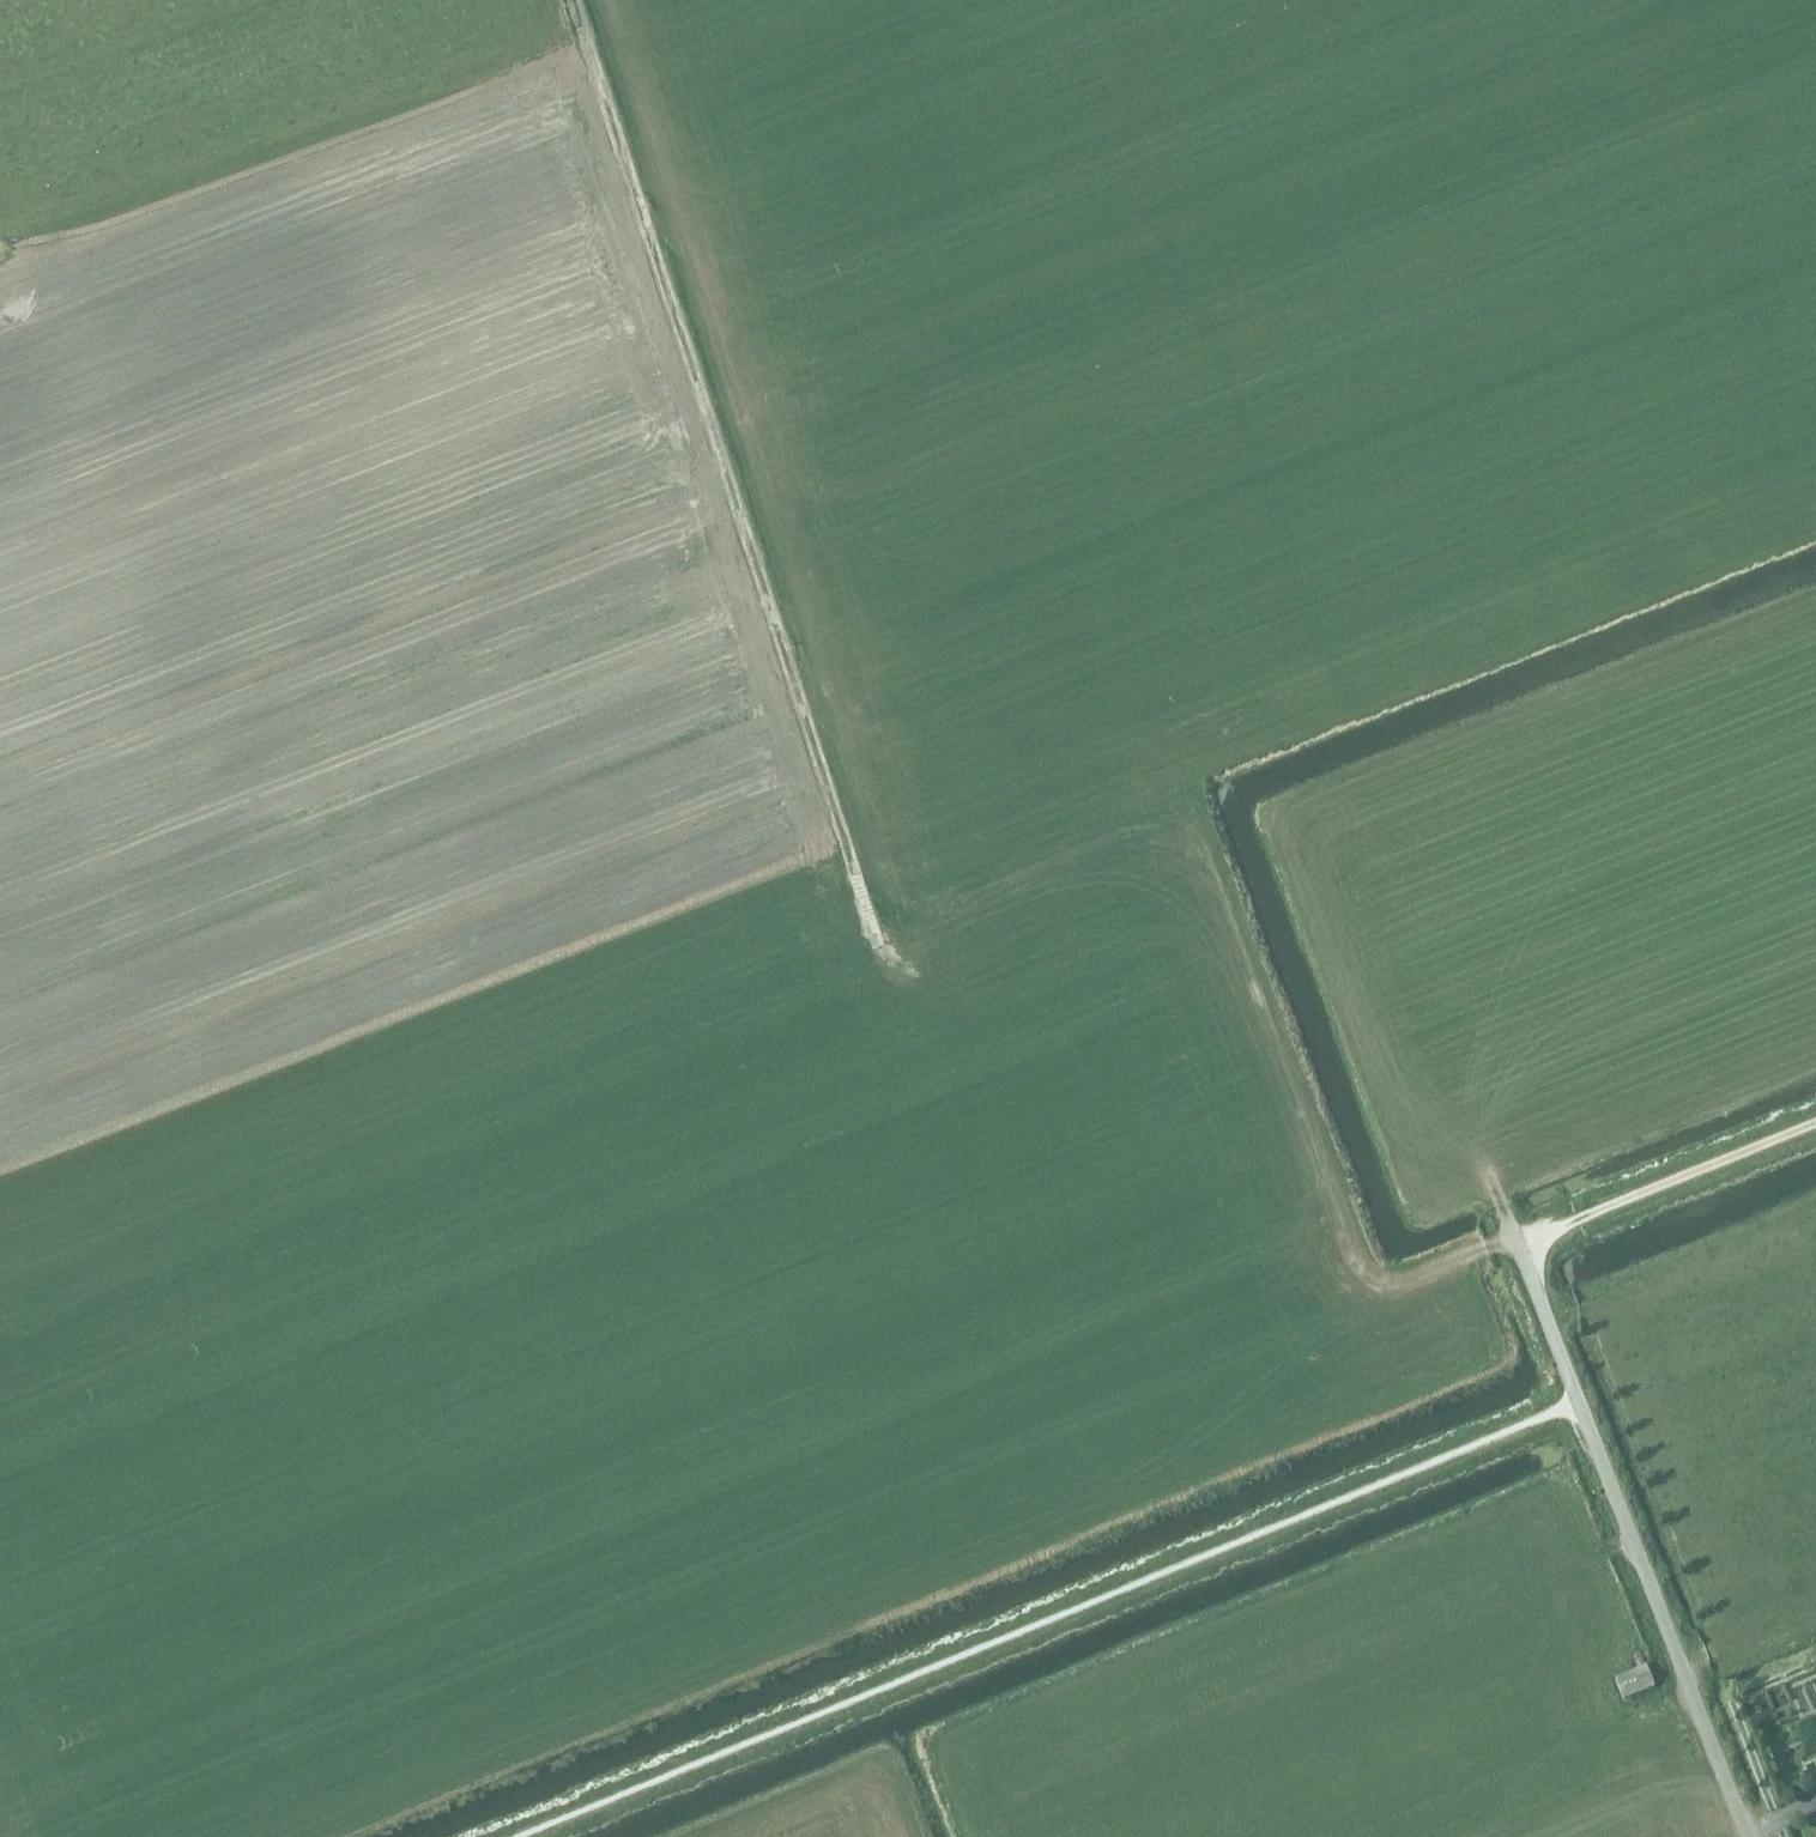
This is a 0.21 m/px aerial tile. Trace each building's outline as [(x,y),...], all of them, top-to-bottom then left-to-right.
[(1624,1701),(1655,1689),(1646,1667),(1616,1680),(1624,1701)] [(1741,1701),(1753,1729),(1764,1724),(1756,1707),(1773,1699),(1769,1689),(1741,1701)]
